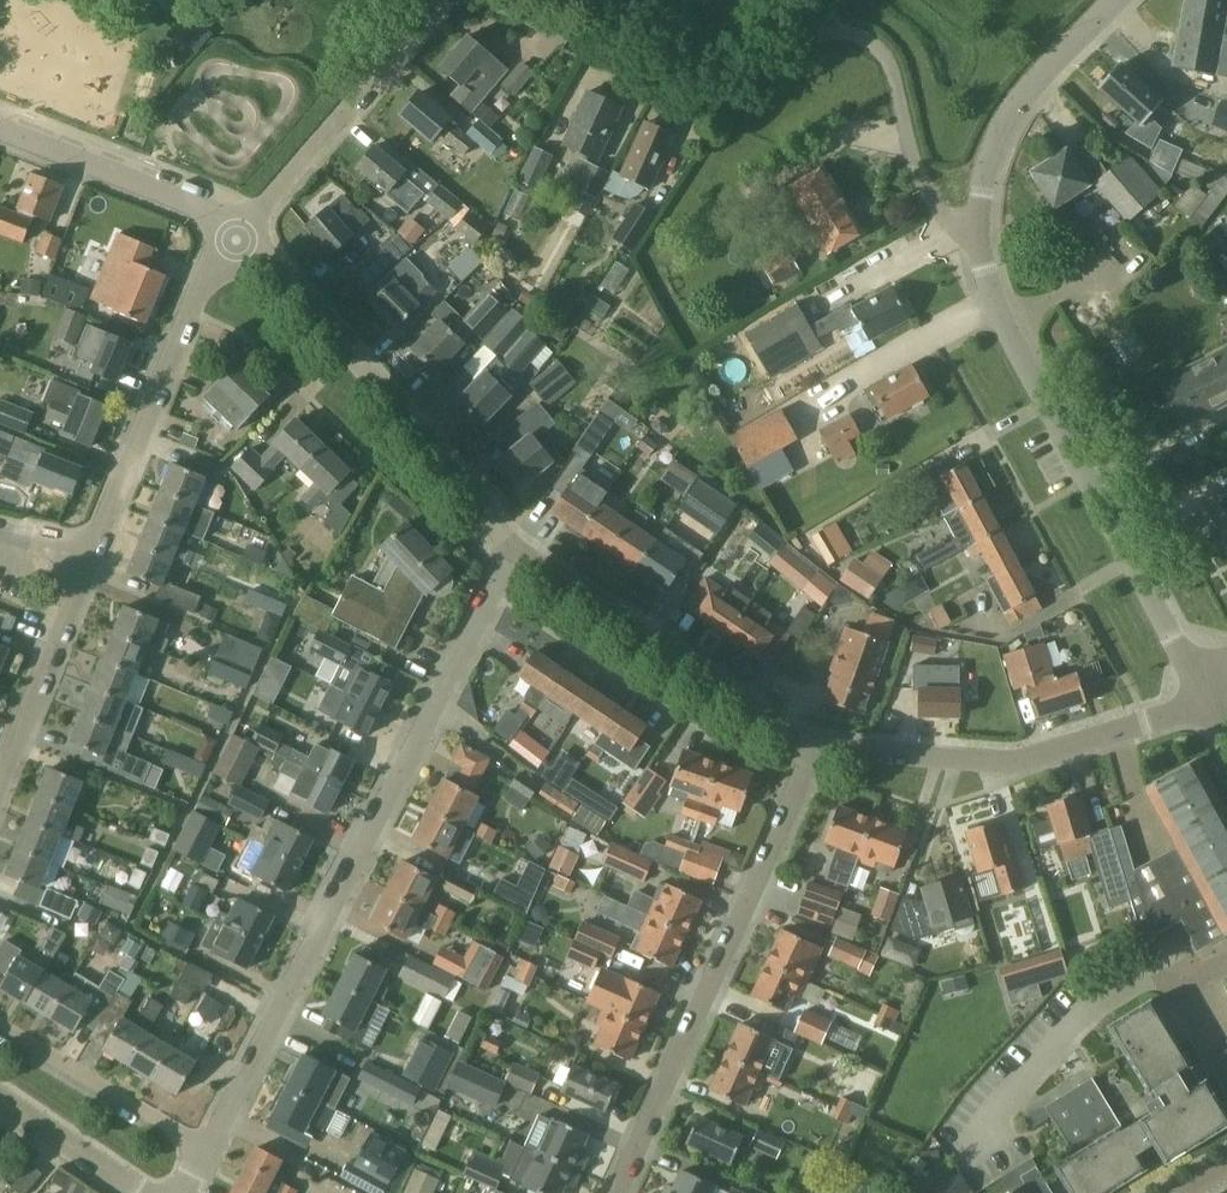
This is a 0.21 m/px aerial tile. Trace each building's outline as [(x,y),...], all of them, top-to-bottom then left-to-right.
[(1225,35),(1226,21),(1226,0),(1186,0),(1174,67),(1218,75),(1218,76),(1226,77),(1226,36),(1225,35)] [(508,68),(468,34),(440,67),(461,85),(451,96),(471,112),(508,68)] [(1120,64),(1098,89),(1136,123),(1125,135),(1152,151),(1162,129),(1150,118),(1163,103),(1120,64)] [(533,75),(521,65),(502,87),(514,97),(533,75)] [(563,143),(597,159),(622,106),(587,90),(563,143)] [(472,142),(489,156),(501,141),(479,123),(467,137),(447,121),(450,118),(419,92),(401,113),(416,125),(414,127),(431,141),(438,132),(463,153),(472,142)] [(1212,124),(1226,130),(1226,104),(1221,102),(1212,124)] [(615,172),(606,190),(622,198),(630,200),(638,199),(645,194),(649,187),(673,133),(669,132),(668,127),(661,123),(656,126),(646,121),(622,175),(615,172)] [(408,214),(425,194),(426,194),(430,197),(426,202),(450,221),(464,203),(440,184),(414,163),(405,173),(374,146),(357,166),(388,193),(387,195),(408,214)] [(1089,185),(1104,176),(1106,174),(1088,146),(1071,157),(1067,151),(1033,173),(1055,208),(1089,187),(1089,185)] [(520,180),(538,188),(553,157),(535,149),(520,180)] [(1162,192),(1173,176),(1174,176),(1172,174),(1132,151),(1129,154),(1106,174),(1104,176),(1094,184),(1128,223),(1163,193),(1162,192)] [(1199,191),(1208,169),(1179,158),(1172,174),(1174,176),(1199,191)] [(578,189),(598,199),(609,174),(590,165),(578,189)] [(861,232),(823,166),(787,187),(826,253),(861,232)] [(20,209),(18,213),(0,206),(0,235),(24,244),(35,215),(49,220),(62,185),(32,174),(18,209),(20,209)] [(306,227),(330,255),(370,221),(361,210),(357,214),(343,197),(328,210),(327,209),(306,227)] [(633,253),(656,218),(638,206),(615,241),(633,253)] [(474,246),(489,228),(469,211),(456,229),(466,238),(465,239),(474,246)] [(165,275),(146,267),(154,247),(119,233),(92,299),(114,308),(113,311),(145,324),(165,275)] [(43,234),(35,254),(54,261),(62,242),(43,234)] [(365,288),(394,263),(382,250),(353,275),(365,288)] [(469,250),(450,267),(462,279),(480,261),(469,250)] [(775,286),(799,272),(789,256),(766,270),(775,286)] [(371,303),(396,329),(436,291),(423,277),(407,293),(394,280),(371,303)] [(909,317),(891,286),(853,307),(850,302),(809,325),(797,304),(744,334),(769,377),(822,347),(816,336),(836,325),(839,332),(858,321),(869,340),(909,317)] [(437,322),(411,349),(435,372),(463,343),(462,342),(472,331),(481,340),(507,312),(487,293),(462,319),(458,316),(450,308),(445,303),(432,317),(437,322)] [(54,338),(76,347),(87,317),(66,308),(54,338)] [(499,384),(514,368),(521,374),(547,344),(529,328),(531,325),(514,310),(485,344),(503,359),(488,374),(487,372),(457,402),(480,425),(510,395),(499,384)] [(132,343),(107,333),(88,326),(76,356),(95,363),(92,372),(117,382),(132,343)] [(1161,380),(1183,425),(1226,404),(1226,347),(1161,380)] [(558,358),(528,383),(547,405),(577,380),(558,358)] [(201,407),(214,420),(256,376),(240,361),(237,364),(235,363),(202,397),(206,401),(201,407)] [(926,395),(908,364),(870,386),(887,417),(926,395)] [(271,391),(256,376),(214,420),(228,433),(233,427),(237,430),(270,396),(268,394),(271,391)] [(78,395),(79,393),(52,382),(43,404),(51,407),(47,417),(66,425),(62,435),(90,446),(107,406),(78,395)] [(502,460),(524,485),(552,461),(535,440),(555,423),(537,402),(501,432),(515,449),(502,460)] [(25,435),(33,416),(2,403),(0,408),(0,425),(25,435)] [(798,439),(781,409),(731,437),(748,467),(798,439)] [(600,411),(573,451),(588,461),(615,421),(600,411)] [(861,434),(850,413),(819,430),(830,451),(861,434)] [(300,469),(323,446),(296,420),(261,456),(252,447),(231,468),(256,491),(275,470),(272,467),(285,454),(300,469)] [(16,438),(0,431),(0,432),(0,458),(6,461),(16,438)] [(313,510),(319,502),(345,475),(349,471),(323,446),(300,469),(316,484),(301,499),(313,510)] [(43,453),(42,456),(23,448),(18,461),(37,469),(32,481),(54,490),(55,487),(71,494),(81,469),(43,453)] [(171,464),(160,491),(194,505),(204,479),(214,483),(220,467),(192,456),(186,470),(171,464)] [(685,494),(690,489),(699,478),(674,458),(661,474),(685,494)] [(919,474),(943,519),(980,498),(962,464),(948,472),(942,461),(919,474)] [(599,501),(602,503),(610,489),(576,467),(575,468),(566,481),(570,484),(552,512),(568,523),(565,526),(577,534),(599,501)] [(736,508),(698,481),(680,507),(719,534),(736,508)] [(194,505),(160,491),(149,519),(183,532),(201,539),(212,512),(194,505)] [(1226,540),(1226,493),(1205,505),(1214,521),(1208,525),(1217,542),(1223,539),(1225,541),(1226,540)] [(976,544),(998,532),(980,498),(943,519),(954,540),(943,546),(941,542),(914,556),(923,571),(975,543),(976,544)] [(602,503),(599,501),(577,534),(588,542),(591,538),(607,549),(627,520),(602,503)] [(340,506),(332,514),(323,524),(338,538),(351,517),(340,506)] [(178,546),(183,532),(149,519),(139,546),(173,559),(186,565),(191,551),(178,546)] [(656,539),(627,520),(607,549),(624,560),(621,564),(634,572),(636,569),(656,539)] [(429,594),(431,595),(435,596),(438,597),(443,596),(448,594),(451,591),(453,587),(454,582),(453,577),(451,575),(450,573),(451,571),(405,525),(383,548),(389,554),(372,588),(352,578),(333,616),(397,647),(425,591),(428,595),(429,594)] [(814,538),(828,564),(851,551),(836,525),(814,538)] [(762,547),(773,556),(787,540),(776,531),(762,547)] [(1016,564),(998,532),(976,544),(992,574),(984,579),(984,581),(1016,564)] [(656,539),(636,569),(666,589),(678,571),(687,578),(703,554),(693,548),(686,559),(656,539)] [(173,559),(139,546),(128,573),(162,587),(157,599),(196,614),(203,597),(171,584),(173,579),(166,576),(173,559)] [(772,567),(803,593),(817,577),(786,550),(772,567)] [(1016,564),(984,581),(1009,625),(1023,617),(1023,618),(1040,609),(1016,564)] [(852,565),(841,581),(868,599),(879,583),(852,565)] [(727,636),(752,601),(729,585),(725,590),(705,576),(686,605),(696,612),(695,613),(727,636)] [(244,602),(283,618),(288,605),(250,589),(244,602)] [(305,594),(295,615),(325,630),(335,608),(305,594)] [(773,616),(752,601),(727,636),(757,657),(758,656),(769,663),(789,635),(769,621),(773,616)] [(952,622),(942,603),(929,609),(940,628),(952,622)] [(113,634),(147,648),(161,653),(166,640),(162,639),(168,624),(124,607),(113,634)] [(824,701),(863,714),(894,622),(870,614),(863,633),(846,628),(830,672),(833,673),(824,701)] [(324,657),(342,665),(345,660),(352,646),(320,629),(309,649),(324,657)] [(147,648),(113,634),(102,662),(136,675),(147,648)] [(252,676),(254,671),(263,649),(226,634),(217,656),(216,656),(209,674),(247,689),(253,676),(252,676)] [(1045,644),(1005,657),(1015,690),(1026,686),(1036,719),(1086,704),(1077,675),(1060,680),(1060,678),(1056,679),(1045,644)] [(9,649),(0,645),(0,670),(9,649)] [(533,714),(541,703),(547,694),(564,669),(536,650),(519,675),(533,684),(525,696),(528,697),(521,707),(533,714)] [(272,655),(255,694),(274,703),(292,664),(272,655)] [(331,685),(380,710),(393,684),(374,674),(358,666),(345,660),(342,665),(339,664),(324,657),(314,677),(331,685)] [(125,703),(136,675),(102,662),(91,689),(125,703)] [(920,716),(959,717),(960,665),(941,664),(940,691),(920,690),(920,716)] [(592,687),(564,669),(547,694),(575,713),(592,687)] [(318,710),(332,717),(367,735),(380,710),(331,685),(318,710)] [(619,706),(592,687),(575,713),(602,731),(619,706)] [(80,716),(115,730),(131,736),(142,709),(125,703),(91,689),(80,716)] [(215,704),(210,715),(226,723),(232,712),(215,704)] [(647,725),(619,706),(602,731),(596,740),(607,748),(605,751),(634,771),(651,747),(638,739),(647,725)] [(513,742),(524,725),(505,712),(493,729),(513,742)] [(115,730),(80,716),(70,744),(104,757),(115,730)] [(233,735),(214,774),(240,787),(259,748),(233,735)] [(607,748),(596,740),(587,754),(598,762),(605,751),(607,748)] [(318,744),(304,771),(340,789),(354,762),(318,744)] [(462,745),(445,780),(473,794),(490,759),(462,745)] [(163,763),(182,771),(187,757),(168,749),(163,763)] [(703,805),(719,762),(684,750),(672,786),(690,792),(682,813),(698,819),(703,805)] [(123,752),(119,763),(115,772),(144,785),(153,764),(123,752)] [(207,765),(187,757),(182,771),(202,779),(207,765)] [(547,758),(536,772),(564,790),(573,775),(554,763),(547,758)] [(1197,760),(1145,789),(1177,848),(1135,871),(1124,876),(1143,943),(1153,937),(1181,922),(1191,941),(1193,940),(1198,950),(1195,952),(1196,953),(1226,935),(1226,815),(1197,760)] [(327,814),(340,789),(304,771),(287,762),(280,776),(297,785),(292,795),(327,814)] [(753,775),(719,762),(703,805),(698,819),(714,824),(721,804),(741,810),(753,775)] [(39,795),(72,809),(83,782),(49,769),(39,795)] [(512,781),(529,793),(538,782),(520,769),(512,781)] [(626,803),(643,814),(664,782),(647,771),(626,803)] [(479,797),(473,794),(445,780),(430,810),(463,827),(479,797)] [(232,807),(260,820),(269,803),(241,789),(232,807)] [(67,821),(72,809),(39,795),(28,822),(61,836),(76,842),(82,827),(67,821)] [(1090,834),(1079,797),(1048,807),(1052,819),(1033,825),(1041,850),(1060,844),(1067,868),(1094,859),(1109,908),(1131,901),(1110,834),(1108,828),(1090,834)] [(857,861),(872,819),(838,807),(825,842),(843,848),(839,859),(835,858),(827,878),(848,886),(857,861)] [(475,833),(463,827),(430,810),(414,839),(461,863),(476,833),(475,833)] [(222,826),(194,812),(174,851),(202,865),(222,826)] [(676,815),(673,834),(695,837),(698,818),(676,815)] [(249,840),(255,843),(301,866),(313,841),(269,818),(263,830),(256,826),(249,840)] [(907,832),(872,819),(857,861),(873,867),(877,873),(885,876),(892,874),(907,832)] [(17,849),(50,862),(61,836),(28,822),(17,849)] [(476,833),(493,842),(499,831),(481,822),(475,833),(476,833)] [(1024,890),(1008,838),(1004,839),(998,822),(966,832),(979,874),(995,869),(1003,896),(1024,890)] [(568,825),(562,843),(580,850),(587,832),(568,825)] [(170,835),(155,829),(150,840),(166,846),(170,835)] [(679,871),(689,842),(670,835),(665,850),(660,864),(679,871)] [(701,846),(689,842),(679,871),(679,872),(714,885),(723,859),(700,851),(701,846)] [(287,892),(301,866),(255,843),(242,869),(287,892)] [(604,864),(643,882),(652,861),(613,843),(604,864)] [(549,867),(570,875),(579,852),(558,844),(549,867)] [(159,852),(148,848),(142,864),(153,868),(159,852)] [(50,862),(17,849),(6,876),(39,889),(50,862)] [(388,892),(421,909),(437,879),(404,862),(388,892)] [(527,912),(546,870),(529,862),(517,886),(501,878),(493,895),(527,912)] [(147,874),(136,869),(129,885),(140,889),(147,874)] [(468,903),(477,885),(461,877),(451,872),(442,889),(468,903)] [(555,886),(570,892),(574,883),(559,877),(555,886)] [(918,941),(956,929),(956,931),(957,932),(959,934),(960,935),(962,935),(964,936),(966,936),(967,935),(969,935),(971,934),(972,932),(973,931),(974,929),(974,927),(974,925),(974,923),(959,878),(922,890),(925,900),(918,902),(904,897),(891,932),(918,941)] [(831,925),(842,896),(808,883),(797,913),(831,925)] [(116,910),(124,891),(110,885),(102,904),(116,910)] [(651,899),(645,915),(686,933),(700,899),(667,885),(659,902),(651,899)] [(184,905),(199,912),(208,895),(193,887),(184,905)] [(889,921),(898,896),(880,890),(872,915),(889,921)] [(139,896),(124,891),(116,910),(131,915),(139,896)] [(451,925),(434,916),(421,909),(388,892),(373,922),(406,939),(415,922),(428,929),(429,926),(446,935),(451,925)] [(49,909),(73,919),(79,903),(56,894),(49,909)] [(221,911),(217,921),(262,943),(274,918),(238,900),(230,916),(221,911)] [(440,905),(434,916),(451,925),(457,914),(440,905)] [(841,905),(831,930),(851,938),(861,913),(841,905)] [(671,966),(686,933),(645,915),(637,933),(643,936),(636,951),(671,966)] [(536,946),(545,926),(527,919),(518,939),(536,946)] [(262,943),(217,921),(216,920),(202,947),(248,970),(262,943)] [(575,939),(602,951),(613,956),(620,939),(583,922),(575,939)] [(31,964),(19,956),(23,950),(5,940),(0,949),(0,971),(7,975),(0,987),(25,1002),(44,971),(44,972),(51,960),(62,943),(67,934),(52,925),(37,952),(38,953),(31,964)] [(168,938),(189,949),(195,936),(174,925),(168,938)] [(782,932),(768,964),(808,982),(814,967),(808,964),(816,946),(782,932)] [(889,935),(882,954),(914,967),(921,949),(889,935)] [(486,991),(504,953),(473,937),(455,975),(486,991)] [(830,955),(857,967),(865,950),(838,937),(830,955)] [(594,968),(602,951),(575,939),(568,956),(594,968)] [(356,953),(340,984),(380,1004),(387,991),(386,984),(381,981),(387,969),(374,963),(380,952),(366,945),(360,956),(356,953)] [(1051,979),(1044,954),(999,967),(1011,1006),(1041,996),(1037,983),(1051,979)] [(401,977),(444,997),(455,976),(411,955),(401,977)] [(517,970),(531,976),(535,967),(521,960),(517,970)] [(825,990),(808,982),(768,964),(753,998),(786,1013),(793,997),(818,1007),(825,990)] [(587,1001),(602,1008),(643,1027),(658,993),(602,968),(587,1001)] [(56,979),(44,972),(44,971),(25,1002),(50,1017),(74,976),(62,969),(56,979)] [(531,976),(517,970),(513,979),(527,986),(531,976)] [(93,1001),(107,1009),(117,992),(125,980),(111,971),(101,989),(89,982),(82,994),(68,986),(75,976),(74,976),(50,1017),(75,1032),(93,1001)] [(186,1007),(195,990),(179,982),(170,999),(186,1007)] [(380,1004),(340,984),(324,1015),(330,1018),(324,1029),(337,1035),(343,1025),(355,1031),(361,1019),(370,1023),(380,1004)] [(431,1026),(440,997),(423,991),(414,1021),(431,1026)] [(107,1009),(122,1018),(132,1001),(117,992),(107,1009)] [(206,993),(195,1011),(214,1022),(225,1004),(206,993)] [(134,1026),(122,1018),(103,1050),(128,1065),(147,1034),(165,1005),(151,996),(140,1015),(141,1015),(134,1026)] [(1185,1072),(1193,1068),(1152,1000),(1107,1027),(1148,1095),(1153,1092),(1156,1098),(1145,1105),(1150,1114),(1123,1130),(1092,1078),(1045,1107),(1052,1118),(1074,1154),(1053,1167),(1069,1192),(1110,1192),(1148,1170),(1138,1154),(1153,1145),(1165,1165),(1226,1128),(1226,1115),(1206,1080),(1194,1087),(1185,1072)] [(885,1006),(881,1016),(893,1021),(897,1012),(885,1006)] [(629,1060),(643,1027),(602,1008),(595,1024),(601,1027),(594,1044),(629,1060)] [(795,1031),(821,1043),(832,1020),(805,1008),(795,1031)] [(457,1011),(447,1036),(460,1041),(470,1016),(457,1011)] [(889,1031),(893,1021),(881,1016),(876,1025),(889,1031)] [(794,1047),(774,1039),(741,1024),(726,1058),(766,1076),(779,1081),(794,1047)] [(128,1065),(153,1079),(172,1048),(147,1034),(128,1065)] [(403,1074),(435,1090),(455,1051),(423,1035),(403,1074)] [(304,1053),(288,1085),(334,1108),(351,1077),(323,1063),(329,1052),(315,1046),(310,1056),(304,1053)] [(197,1063),(172,1048),(153,1079),(178,1094),(197,1063)] [(766,1076),(726,1058),(711,1092),(744,1106),(752,1088),(759,1091),(766,1076)] [(449,1087),(494,1107),(504,1083),(459,1063),(449,1087)] [(507,1081),(530,1091),(538,1073),(514,1063),(507,1081)] [(559,1092),(605,1112),(616,1087),(570,1067),(559,1092)] [(393,1073),(385,1090),(412,1103),(420,1087),(393,1073)] [(299,1142),(304,1131),(311,1118),(326,1126),(334,1108),(288,1085),(267,1126),(299,1142)] [(843,1096),(837,1109),(855,1117),(864,1121),(870,1109),(843,1096)] [(438,1107),(423,1143),(436,1148),(441,1135),(451,1112),(438,1107)] [(1052,1118),(1045,1107),(1025,1119),(1032,1130),(1052,1118)] [(851,1125),(855,1117),(837,1109),(833,1117),(851,1125)] [(585,1135),(552,1119),(539,1113),(524,1146),(537,1152),(578,1171),(585,1156),(577,1152),(585,1135)] [(687,1144),(731,1164),(743,1138),(698,1119),(687,1144)] [(388,1181),(406,1147),(372,1128),(353,1162),(388,1181)] [(752,1146),(777,1158),(784,1143),(758,1132),(752,1146)] [(537,1152),(524,1146),(509,1179),(540,1192),(559,1192),(563,1184),(571,1187),(578,1171),(537,1152)] [(267,1190),(274,1177),(283,1160),(257,1147),(241,1177),(267,1190)] [(463,1174),(494,1188),(500,1173),(470,1160),(463,1174)] [(42,1173),(31,1164),(14,1185),(24,1192),(27,1192),(42,1173)] [(1037,1166),(1020,1176),(1026,1185),(1013,1192),(1053,1192),(1037,1166)] [(437,1180),(414,1170),(404,1192),(431,1192),(437,1180)] [(665,1192),(730,1192),(682,1171),(674,1189),(668,1186),(665,1192)] [(55,1172),(49,1183),(62,1189),(68,1178),(55,1172)] [(233,1192),(266,1192),(267,1190),(241,1177),(233,1192)] [(272,1192),(296,1192),(298,1190),(274,1177),(267,1190),(272,1192)] [(737,1180),(731,1192),(765,1192),(737,1180)] [(799,1192),(826,1192),(803,1184),(799,1192)]
